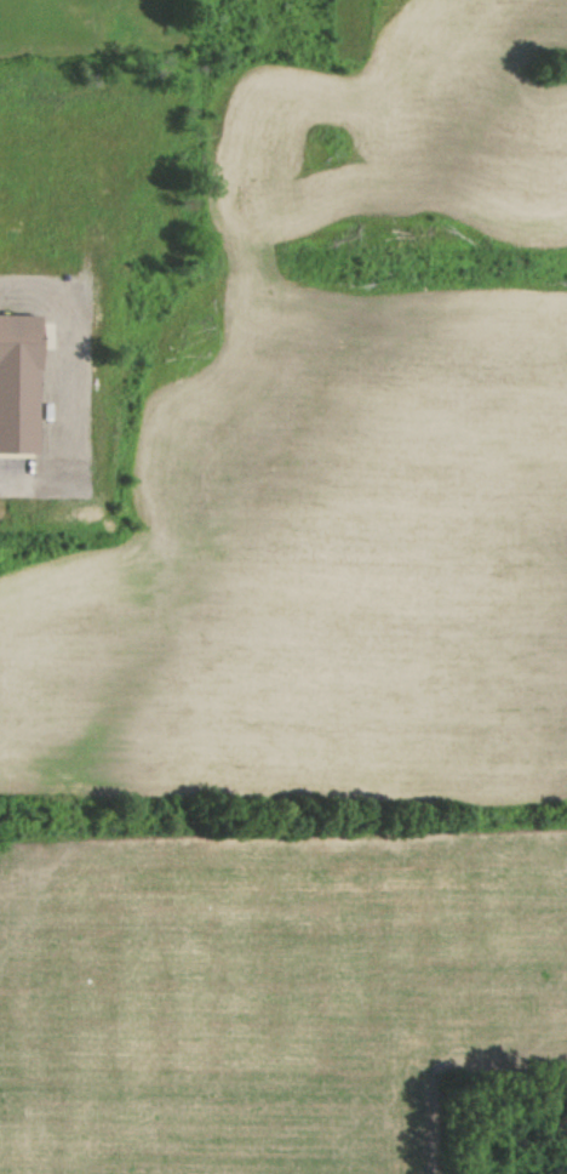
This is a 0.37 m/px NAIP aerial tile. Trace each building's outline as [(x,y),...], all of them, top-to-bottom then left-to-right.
[(17,461),(0,460),(0,326),(21,326),(17,461)]
